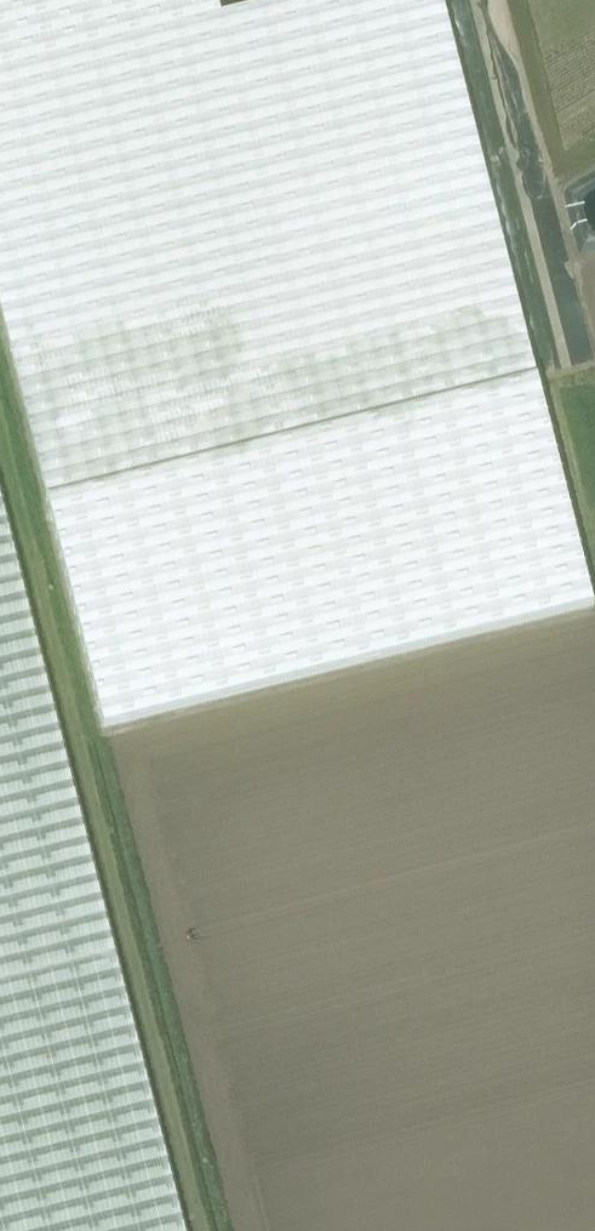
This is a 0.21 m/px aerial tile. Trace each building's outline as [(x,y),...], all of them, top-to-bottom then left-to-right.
[(537,379),(499,227),(443,0),(281,0),(221,15),(217,0),(0,0),(0,309),(10,349),(48,501),(104,729),(594,607),(537,379)] [(115,956),(0,499),(0,1230),(184,1230),(115,956)]
